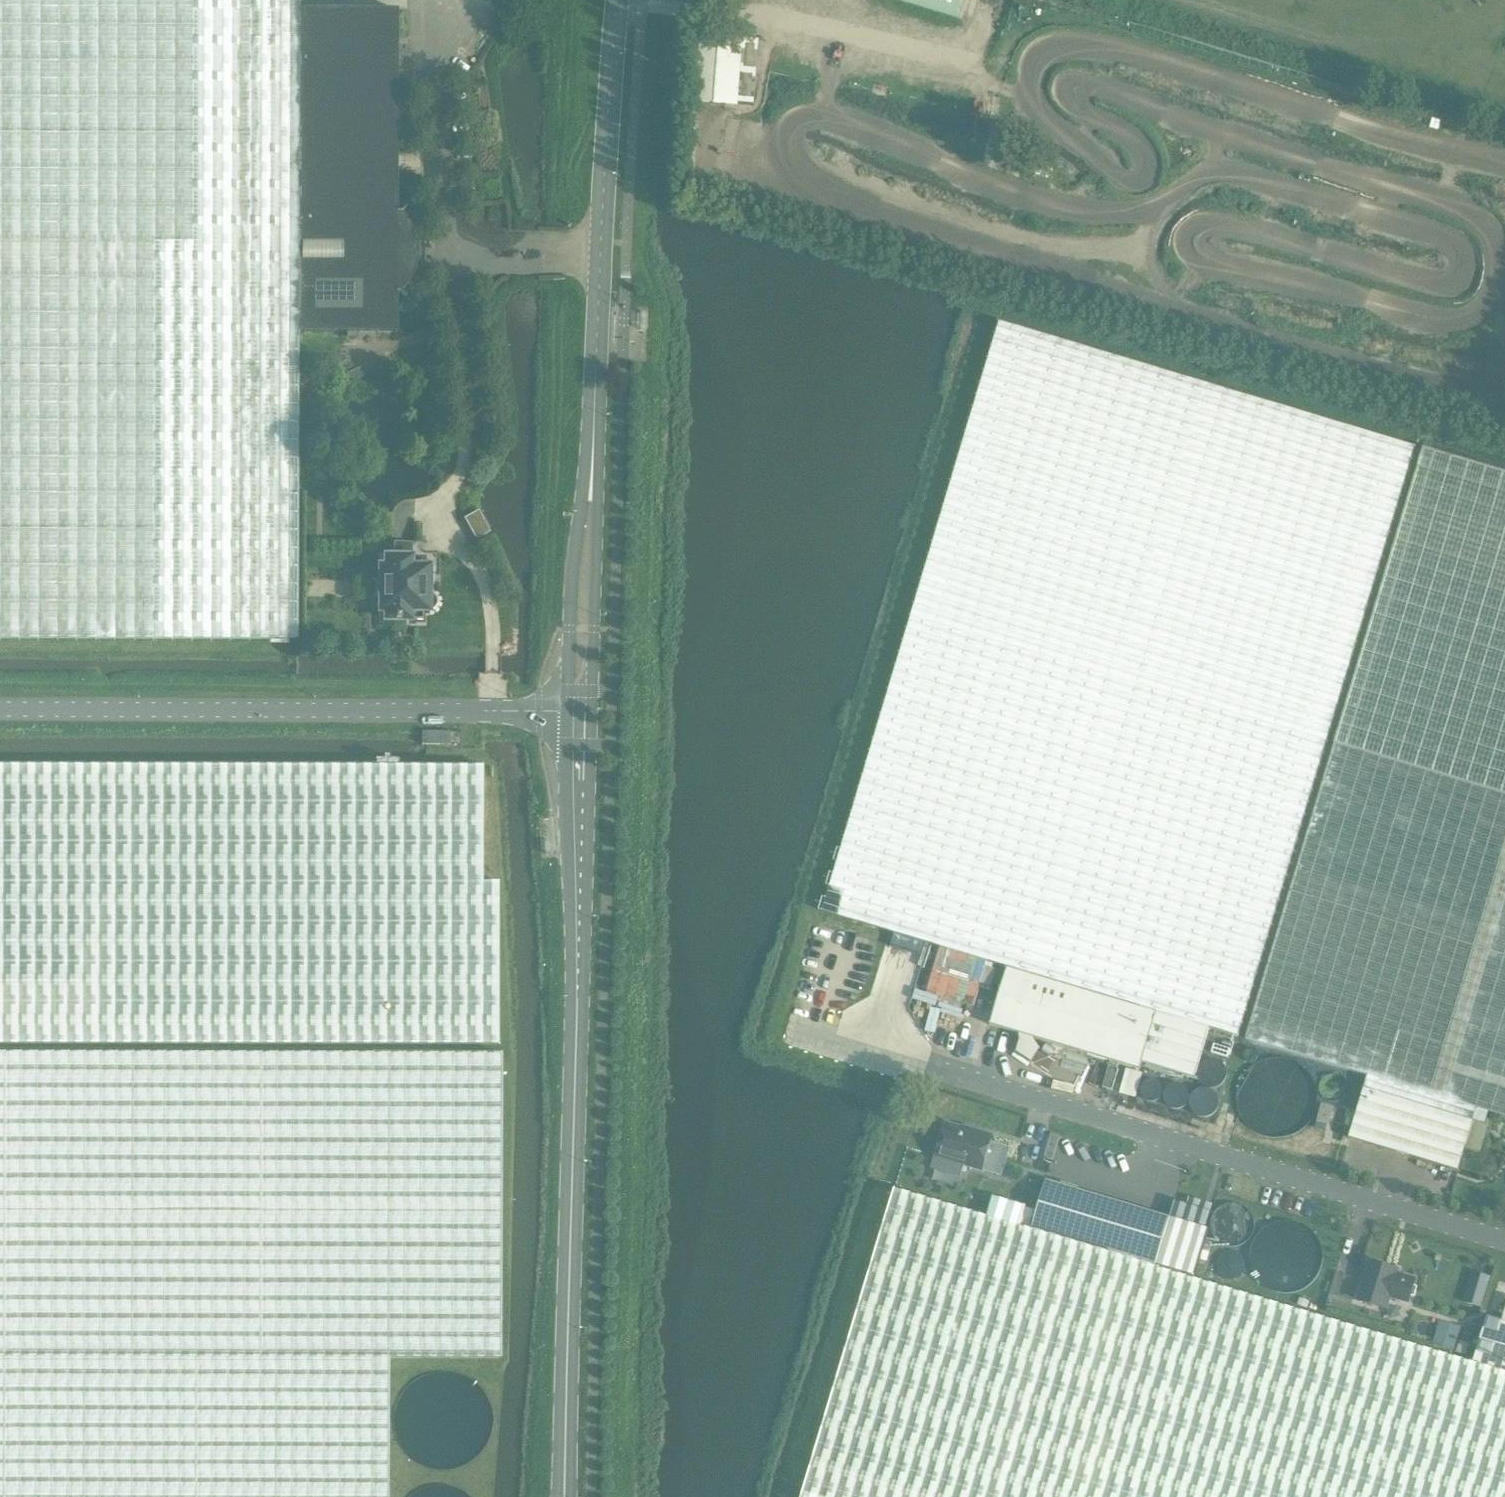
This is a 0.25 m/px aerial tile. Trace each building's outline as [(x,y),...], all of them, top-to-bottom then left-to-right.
[(299,9),(299,0),(0,0),(0,638),(297,639),(298,332),(299,9)] [(955,22),(962,0),(884,0),(955,22)] [(397,9),(299,9),(298,332),(347,332),(347,336),(357,336),(357,332),(396,332),(396,292),(400,292),(404,296),(405,295),(401,291),(404,287),(407,283),(410,279),(412,275),(414,270),(416,266),(417,261),(423,262),(423,261),(418,260),(418,243),(423,242),(423,241),(417,242),(416,237),(414,233),(412,228),(410,224),(407,220),(405,216),(401,212),(406,208),(405,207),(400,211),(397,211),(397,9)] [(739,107),(743,37),(695,34),(691,105),(739,107)] [(822,912),(1006,967),(1107,997),(1209,1028),(1237,1036),(1414,446),(999,322),(822,912)] [(1420,447),(1244,1040),(1367,1076),(1477,1108),(1504,1116),(1504,472),(1420,447)] [(422,610),(427,610),(430,610),(432,609),(433,608),(435,606),(436,604),(436,603),(436,600),(435,599),(435,597),(433,595),(432,594),(430,593),(428,593),(428,566),(424,566),(424,557),(410,557),(410,550),(394,550),(394,557),(385,557),(385,566),(380,566),(380,579),(374,579),(374,596),(380,596),(380,610),(385,610),(385,619),(422,619),(422,610)] [(498,1044),(498,882),(482,882),(483,766),(0,766),(0,1044),(498,1044)] [(822,913),(807,972),(879,993),(891,946),(930,958),(916,1004),(989,1026),(1006,968),(822,913)] [(989,1026),(1090,1056),(1107,997),(1006,967),(1006,968),(989,1026)] [(1107,997),(1090,1056),(1139,1071),(1142,1063),(1194,1079),(1209,1028),(1107,997)] [(386,1355),(502,1355),(504,1054),(0,1053),(0,1496),(386,1496),(386,1355)] [(1477,1108),(1367,1076),(1349,1138),(1459,1170),(1477,1108)] [(980,1169),(980,1168),(999,1174),(1008,1148),(989,1142),(991,1136),(946,1122),(935,1154),(980,1169)] [(1154,1268),(1169,1218),(1046,1181),(1031,1231),(1154,1268)] [(1154,1268),(1031,1231),(1019,1227),(1025,1207),(993,1198),(987,1217),(895,1189),(802,1496),(1504,1496),(1504,1373),(1473,1364),(1154,1268)] [(1195,1225),(1191,1237),(1200,1241),(1204,1228),(1195,1225)] [(1408,1302),(1415,1279),(1397,1273),(1398,1269),(1369,1260),(1358,1298),(1387,1308),(1391,1297),(1408,1302)] [(1487,1317),(1473,1364),(1504,1373),(1504,1322),(1487,1317)] [(1433,1344),(1453,1350),(1460,1327),(1440,1321),(1433,1344)] [(1459,1340),(1455,1353),(1465,1356),(1469,1344),(1459,1340)]
